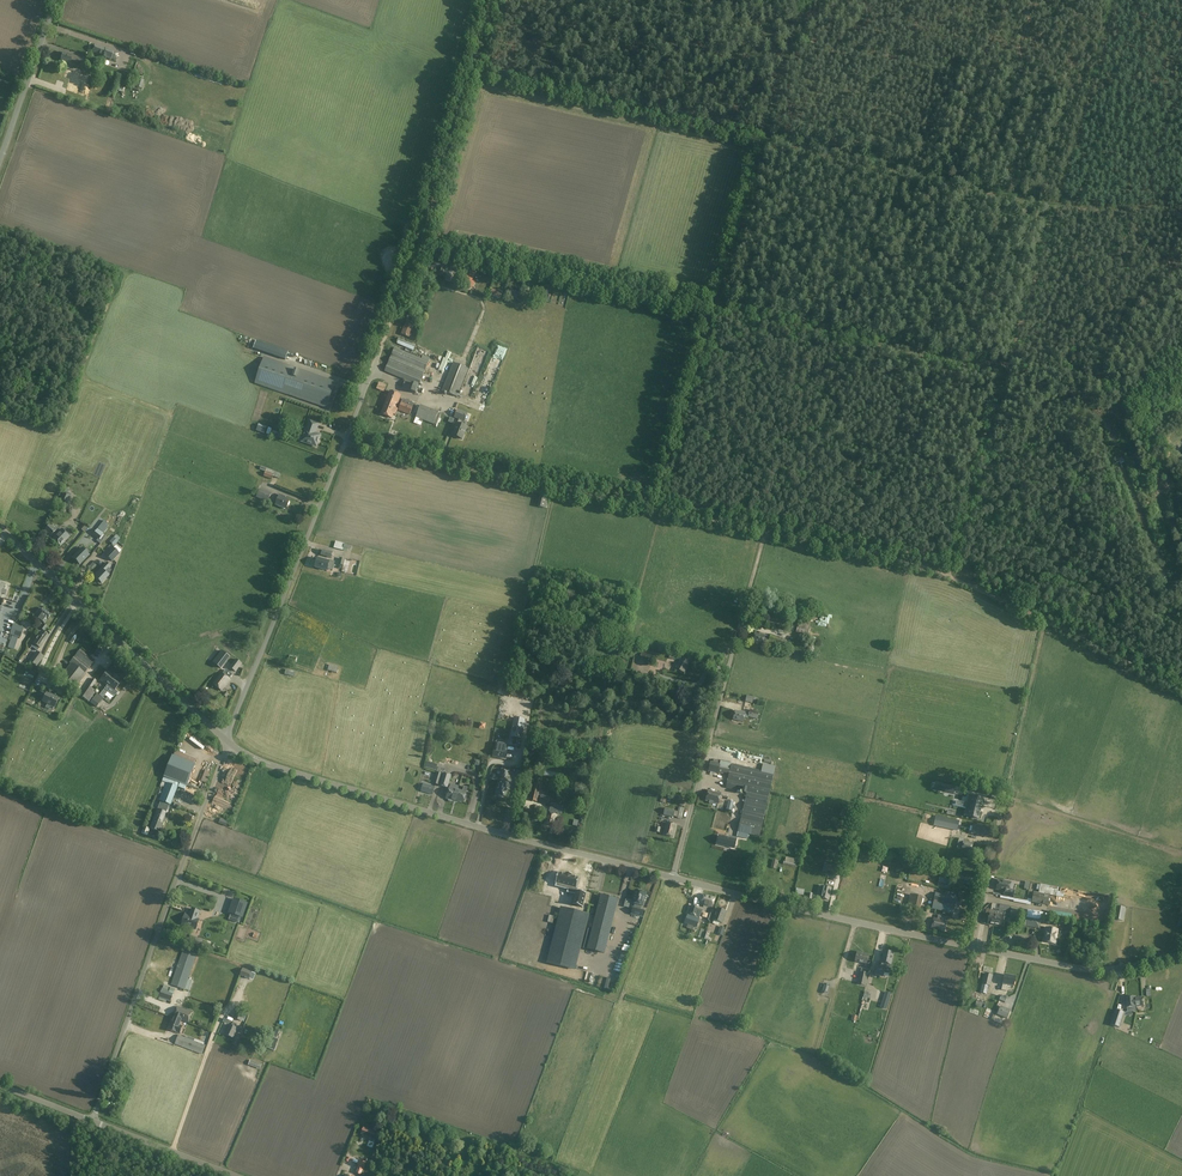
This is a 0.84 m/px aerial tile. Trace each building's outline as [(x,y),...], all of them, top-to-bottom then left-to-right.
[(113,52),(114,51),(105,48),(94,45),(92,52),(103,56),(102,57),(111,60),(111,58),(116,60),(118,53),(113,52)] [(86,61),(86,60),(73,56),(72,57),(63,53),(61,61),(70,64),(71,60),(83,65),(84,65),(86,61)] [(91,62),(86,61),(84,65),(83,65),(83,66),(97,71),(99,65),(98,64),(98,63),(91,60),(91,62)] [(71,82),(69,82),(68,87),(77,90),(79,85),(80,85),(83,75),(78,73),(77,73),(77,71),(71,69),(68,76),(72,77),(71,82)] [(433,262),(432,265),(441,268),(441,269),(439,269),(438,275),(443,276),(446,264),(441,263),(441,264),(433,262)] [(454,265),(449,264),(445,279),(448,280),(450,281),(451,281),(451,278),(454,265)] [(472,278),(467,276),(465,284),(473,287),(474,282),(471,281),(472,278)] [(421,282),(420,286),(429,289),(431,283),(425,281),(424,283),(421,282)] [(549,286),(544,284),(540,300),(545,301),(549,286)] [(510,286),(508,290),(506,295),(517,298),(519,293),(512,291),(513,288),(510,286)] [(499,291),(492,289),(490,295),(500,299),(503,292),(500,291),(499,291)] [(421,318),(411,311),(408,315),(413,318),(412,320),(416,323),(417,321),(418,322),(421,318)] [(408,324),(405,323),(401,334),(409,338),(414,326),(415,327),(416,324),(409,321),(408,324)] [(396,343),(413,350),(416,345),(399,337),(396,343)] [(267,343),(265,349),(295,358),(296,352),(267,343)] [(416,394),(419,386),(428,362),(395,348),(384,371),(405,380),(402,388),(416,394)] [(336,382),(265,357),(255,383),(327,408),(336,382)] [(457,397),(469,369),(453,363),(442,391),(457,397)] [(485,367),(483,373),(492,376),(494,370),(485,367)] [(377,379),(375,386),(382,388),(384,381),(377,379)] [(401,396),(390,391),(381,414),(392,418),(393,414),(395,415),(398,409),(396,409),(401,396)] [(415,403),(403,399),(398,410),(406,414),(406,415),(409,416),(415,403)] [(418,403),(415,415),(433,420),(437,407),(418,403)] [(467,427),(462,425),(467,414),(457,410),(455,417),(459,419),(457,423),(452,436),(462,440),(467,427)] [(310,420),(306,430),(305,430),(304,434),(305,434),(302,442),(310,445),(310,443),(317,445),(320,435),(314,433),(314,432),(314,430),(316,431),(319,424),(310,420)] [(284,440),(287,432),(280,430),(277,438),(284,440)] [(67,506),(71,494),(68,493),(69,489),(65,488),(64,491),(63,491),(58,502),(67,506)] [(256,497),(268,502),(272,493),(260,489),(256,497)] [(549,496),(541,494),(538,506),(546,508),(549,496)] [(283,497),(280,495),(276,505),(286,509),(289,501),(283,498),(283,497)] [(45,530),(51,536),(56,531),(50,525),(45,530)] [(92,535),(99,540),(104,533),(98,528),(92,535)] [(60,546),(69,537),(62,530),(53,539),(60,546)] [(114,537),(109,542),(114,546),(118,542),(114,537)] [(334,548),(343,550),(344,544),(336,541),(334,548)] [(112,562),(119,554),(112,547),(105,555),(112,562)] [(72,558),(79,565),(89,555),(82,548),(72,558)] [(321,556),(332,558),(333,553),(322,550),(321,556)] [(328,569),(333,570),(335,562),(329,560),(329,561),(318,558),(315,567),(328,571),(328,569)] [(107,563),(101,570),(101,569),(98,573),(100,574),(96,578),(102,583),(108,576),(107,575),(111,570),(109,568),(110,566),(107,563)] [(7,600),(3,613),(12,616),(16,602),(7,600)] [(44,623),(50,615),(42,609),(38,614),(36,617),(44,623)] [(13,624),(10,634),(20,638),(24,628),(13,624)] [(42,632),(33,644),(31,646),(38,651),(48,636),(42,632)] [(762,646),(762,645),(766,646),(769,637),(759,633),(758,634),(755,633),(752,643),(762,646)] [(769,642),(781,646),(781,645),(785,646),(786,640),(783,639),(783,638),(771,634),(769,642)] [(658,652),(643,647),(640,656),(655,661),(658,652)] [(94,661),(80,650),(70,663),(84,674),(94,661)] [(36,667),(41,660),(44,657),(36,651),(29,662),(36,667)] [(221,669),(230,657),(222,651),(213,662),(221,669)] [(675,660),(679,660),(681,661),(676,668),(684,673),(686,668),(685,668),(690,660),(682,655),(681,656),(667,653),(667,655),(670,656),(669,658),(675,660)] [(236,672),(242,664),(236,659),(230,667),(236,672)] [(86,675),(71,664),(59,678),(74,690),(86,675)] [(221,673),(217,679),(213,684),(222,691),(230,680),(229,679),(232,675),(226,670),(223,674),(221,673)] [(115,690),(121,682),(118,679),(119,678),(114,674),(113,675),(107,671),(100,680),(107,685),(104,689),(114,697),(118,692),(115,690)] [(89,701),(96,691),(92,688),(97,681),(93,678),(81,696),(89,701)] [(53,688),(56,690),(56,691),(61,694),(64,688),(55,684),(53,688)] [(42,698),(44,698),(42,701),(54,707),(58,699),(46,693),(46,694),(44,693),(42,698)] [(92,700),(99,705),(103,698),(97,693),(92,700)] [(33,703),(35,697),(26,694),(24,701),(33,703)] [(759,712),(757,712),(750,710),(748,715),(745,714),(746,712),(740,711),(739,712),(735,711),(733,720),(743,722),(744,718),(748,718),(748,717),(757,719),(759,712)] [(510,737),(522,739),(525,720),(514,718),(510,737)] [(494,749),(493,756),(506,758),(507,751),(506,751),(507,745),(496,743),(495,749),(494,749)] [(187,786),(195,765),(172,756),(163,777),(187,786)] [(721,761),(714,759),(713,762),(711,761),(708,771),(721,774),(722,772),(728,774),(730,764),(721,762),(721,761)] [(761,760),(759,770),(771,772),(773,762),(761,760)] [(726,788),(747,793),(768,798),(774,774),(731,764),(726,788)] [(203,779),(207,768),(204,766),(199,778),(203,779)] [(502,770),(500,777),(506,778),(508,771),(502,770)] [(435,774),(434,777),(433,784),(439,786),(441,776),(435,774)] [(446,788),(450,776),(443,774),(439,786),(446,788)] [(504,782),(500,781),(496,795),(504,797),(506,790),(507,790),(509,781),(504,780),(504,782)] [(541,783),(534,782),(530,798),(535,799),(537,790),(539,791),(541,783)] [(934,789),(954,794),(955,787),(935,782),(935,783),(936,783),(935,789),(934,789)] [(166,783),(164,788),(159,801),(161,801),(169,805),(171,805),(177,787),(166,783)] [(424,784),(422,791),(432,794),(434,787),(424,784)] [(455,794),(456,789),(450,787),(446,798),(448,799),(448,800),(452,801),(453,800),(457,802),(457,800),(459,795),(455,794)] [(457,800),(464,802),(464,801),(465,801),(466,797),(465,797),(466,792),(467,788),(464,787),(463,791),(456,789),(455,794),(459,795),(457,800)] [(721,794),(708,791),(705,801),(709,802),(709,804),(713,805),(713,803),(718,805),(721,794)] [(747,793),(741,819),(762,824),(768,798),(747,793)] [(539,802),(549,805),(551,797),(541,795),(539,802)] [(980,808),(981,808),(980,808),(982,799),(968,796),(966,808),(953,805),(966,808),(965,811),(964,815),(968,816),(978,818),(980,811),(981,811),(980,810),(980,808)] [(163,819),(169,805),(161,801),(150,828),(160,832),(165,820),(163,819)] [(550,812),(549,814),(547,813),(545,824),(555,826),(557,815),(555,815),(555,813),(556,813),(557,806),(551,804),(549,811),(550,812)] [(674,811),(664,808),(663,814),(673,817),(674,811)] [(956,817),(936,813),(934,826),(957,831),(959,821),(956,820),(956,817)] [(759,837),(762,824),(741,819),(738,832),(748,834),(759,837)] [(676,825),(666,823),(663,835),(673,837),(676,825)] [(970,834),(988,838),(991,828),(973,824),(970,834)] [(147,835),(150,829),(144,826),(141,833),(147,835)] [(735,838),(729,837),(729,839),(717,836),(715,844),(733,848),(735,838)] [(973,844),(963,842),(964,839),(960,838),(957,849),(971,852),(973,844)] [(784,861),(783,864),(795,867),(796,864),(794,863),(795,859),(786,857),(785,861),(784,861)] [(836,870),(837,864),(832,863),(831,869),(827,868),(826,874),(835,876),(836,870)] [(583,908),(586,893),(577,891),(578,888),(576,888),(579,878),(571,876),(572,874),(566,873),(566,875),(558,873),(555,883),(556,884),(556,886),(568,890),(567,893),(575,895),(573,905),(583,908)] [(954,877),(940,874),(938,884),(952,887),(954,877)] [(977,880),(961,877),(960,883),(972,885),(972,888),(975,889),(976,886),(977,880)] [(1009,891),(1011,883),(998,880),(996,889),(1004,891),(1003,896),(1013,898),(1014,892),(1009,891)] [(831,888),(823,886),(820,899),(828,901),(831,888)] [(634,908),(633,908),(632,914),(642,917),(644,911),(641,910),(642,906),(646,893),(635,890),(635,891),(636,891),(635,895),(634,898),(633,898),(632,903),(635,904),(634,908)] [(1033,892),(1031,903),(1047,906),(1049,895),(1033,892)] [(704,894),(701,903),(712,907),(715,898),(704,894)] [(932,910),(943,912),(942,917),(947,918),(948,913),(953,914),(957,898),(936,894),(932,910)] [(617,900),(601,896),(592,930),(589,929),(584,948),(603,953),(617,900)] [(907,912),(918,915),(922,899),(910,896),(907,912)] [(1096,896),(1094,908),(1105,910),(1108,898),(1096,896)] [(241,917),(246,903),(234,899),(230,913),(241,917)] [(995,915),(996,911),(993,910),(993,909),(1009,912),(1010,907),(992,903),(991,910),(990,910),(989,913),(988,920),(985,919),(984,924),(987,924),(994,926),(995,915)] [(702,909),(693,906),(692,910),(688,909),(687,915),(685,924),(688,925),(687,928),(692,930),(693,926),(697,927),(699,919),(702,909)] [(1122,921),(1125,908),(1116,907),(1113,919),(1122,921)] [(713,920),(722,923),(726,912),(717,908),(713,920)] [(1027,911),(1011,908),(1010,915),(1018,917),(1019,911),(1026,913),(1027,911)] [(185,915),(182,924),(190,927),(196,930),(199,919),(195,918),(198,911),(192,909),(189,916),(185,915)] [(1050,915),(1069,917),(1070,911),(1051,909),(1050,915)] [(1042,921),(1043,913),(1028,910),(1026,918),(1042,921)] [(995,915),(994,926),(1000,927),(1003,912),(996,911),(995,915)] [(588,918),(569,913),(557,961),(576,966),(588,918)] [(944,932),(946,921),(933,918),(931,929),(944,932)] [(1035,928),(1036,921),(1026,919),(1025,926),(1035,928)] [(1056,935),(1057,930),(1046,928),(1044,942),(1055,944),(1056,939),(1057,935),(1056,935)] [(190,936),(188,943),(201,947),(203,941),(190,936)] [(197,955),(182,950),(170,985),(185,990),(197,955)] [(857,952),(855,962),(866,964),(868,955),(861,954),(862,953),(857,952)] [(890,966),(893,954),(883,952),(880,966),(877,966),(876,972),(885,974),(887,965),(890,966)] [(240,975),(249,979),(252,972),(243,968),(240,975)] [(865,986),(868,974),(860,972),(857,984),(865,986)] [(985,973),(982,984),(989,985),(990,986),(993,975),(985,973)] [(1007,985),(1014,986),(1016,977),(1005,974),(1001,990),(1006,991),(1007,985)] [(986,994),(989,985),(982,984),(980,993),(986,994)] [(171,1002),(174,992),(162,988),(159,998),(171,1002)] [(966,997),(973,999),(975,991),(968,990),(966,997)] [(886,1009),(891,994),(886,993),(881,1007),(886,1009)] [(1127,1007),(1127,1012),(1136,1011),(1136,1007),(1143,1006),(1143,998),(1135,998),(1135,997),(1126,997),(1127,1007)] [(1002,1006),(999,1012),(998,1015),(1008,1019),(1011,1012),(1012,1012),(1013,1011),(1002,1006)] [(174,1017),(181,1020),(188,1023),(192,1012),(178,1007),(174,1017)] [(1119,1028),(1125,1013),(1115,1010),(1110,1025),(1119,1028)] [(243,1013),(238,1011),(234,1018),(240,1021),(243,1013)] [(179,1025),(181,1020),(174,1017),(169,1030),(180,1034),(182,1027),(179,1025)] [(237,1029),(235,1028),(237,1024),(233,1022),(231,1026),(229,1025),(225,1035),(233,1038),(237,1029)] [(206,1046),(178,1035),(175,1044),(202,1055),(206,1046)] [(275,1050),(279,1039),(272,1037),(268,1048),(275,1050)] [(249,1057),(247,1062),(258,1065),(260,1060),(249,1057)] [(361,1134),(375,1139),(377,1133),(364,1128),(361,1134)] [(356,1173),(361,1175),(365,1163),(366,1163),(368,1159),(366,1158),(364,1162),(359,1160),(357,1165),(359,1165),(356,1173)]
